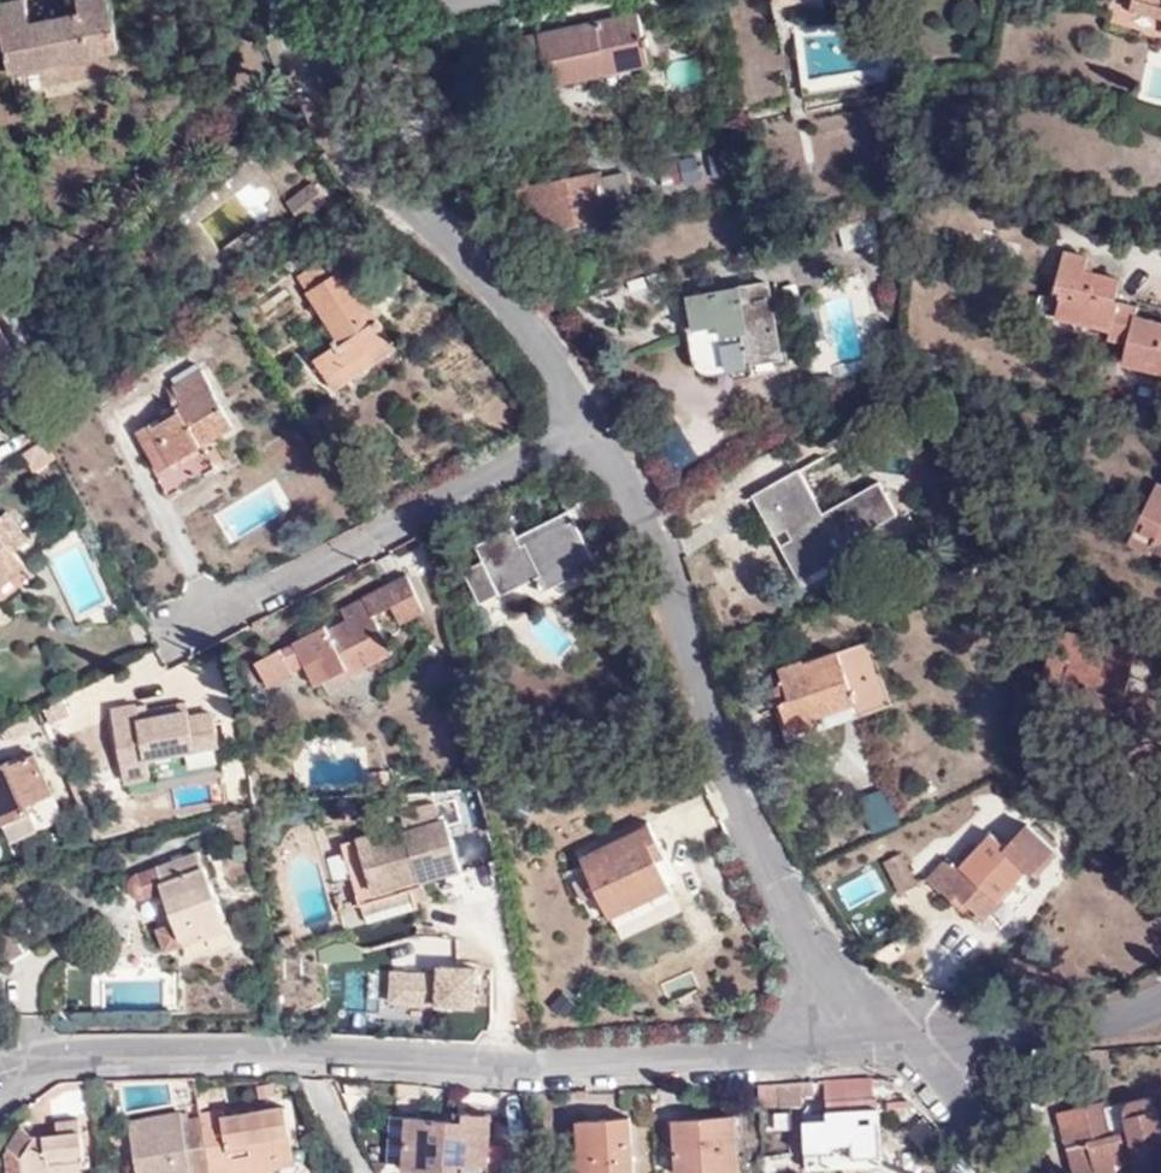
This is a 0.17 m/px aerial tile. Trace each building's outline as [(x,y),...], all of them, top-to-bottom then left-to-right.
[(108,0),(77,0),(77,2),(79,12),(58,16),(30,22),(25,0),(17,0),(0,4),(0,19),(10,69),(117,47),(108,0)] [(1131,9),(1160,17),(1160,0),(1133,0),(1131,9)] [(57,7),(58,16),(79,12),(77,2),(57,7)] [(1131,9),(1125,31),(1160,40),(1160,17),(1131,9)] [(635,13),(507,43),(513,69),(545,62),(551,84),(646,62),(643,47),(647,46),(645,36),(640,37),(635,13)] [(599,171),(527,186),(531,204),(536,203),(542,227),(606,214),(605,208),(629,203),(623,171),(601,177),(599,171)] [(305,206),(319,194),(313,184),(287,204),(297,216),(306,207),(305,206)] [(325,203),(319,194),(305,206),(306,207),(297,216),(301,221),(325,203)] [(1106,328),(1113,301),(1117,278),(1084,270),(1086,256),(1060,250),(1052,292),(1057,293),(1053,314),(1053,316),(1056,318),(1082,323),(1106,328)] [(305,290),(341,266),(331,252),(296,275),(305,290)] [(366,353),(389,337),(341,266),(305,290),(324,321),(336,314),(345,329),(334,336),(329,339),(332,343),(310,357),(324,378),(366,353)] [(767,278),(687,293),(692,321),(699,361),(701,363),(703,364),(706,365),(708,366),(751,358),(781,352),(767,278)] [(1057,293),(1052,292),(1045,290),(1039,320),(1041,322),(1045,324),(1081,332),(1082,323),(1056,318),(1053,316),(1053,314),(1057,293)] [(1132,317),(1135,305),(1113,301),(1106,328),(1104,337),(1126,342),(1132,317)] [(324,321),(334,336),(345,329),(336,314),(324,321)] [(1132,317),(1126,342),(1121,363),(1160,371),(1160,323),(1132,317)] [(751,358),(708,366),(706,365),(703,364),(701,363),(699,361),(692,321),(686,322),(693,363),(696,367),(699,369),(702,371),(706,372),(710,372),(714,372),(753,365),(751,358)] [(36,377),(0,322),(0,392),(36,377)] [(372,362),(394,346),(389,337),(366,353),(372,362)] [(781,352),(751,358),(753,365),(782,360),(781,352)] [(201,367),(170,386),(181,402),(174,407),(175,409),(150,426),(148,423),(136,432),(144,449),(140,452),(166,497),(216,466),(202,443),(232,423),(209,387),(212,385),(201,367)] [(810,518),(820,512),(796,468),(786,474),(810,518)] [(876,480),(820,512),(810,518),(786,474),(750,494),(771,533),(782,527),(790,522),(797,534),(789,539),(779,546),(801,585),(844,560),(851,572),(919,534),(904,507),(895,513),(876,480)] [(1160,551),(1160,487),(1153,483),(1127,539),(1147,551),(1149,545),(1160,551)] [(568,508),(515,535),(519,544),(572,516),(568,508)] [(21,558),(13,550),(27,537),(5,510),(0,514),(0,576),(21,558)] [(519,544),(515,535),(511,527),(474,545),(481,561),(461,571),(491,631),(602,573),(572,516),(519,544)] [(782,527),(789,539),(797,534),(790,522),(782,527)] [(993,534),(969,535),(969,548),(993,546),(993,534)] [(1046,571),(1026,565),(1022,580),(1043,585),(1046,571)] [(352,674),(395,653),(375,615),(393,605),(402,623),(426,611),(408,576),(366,598),(370,608),(348,619),(330,629),(328,625),(294,642),(295,643),(281,651),(281,649),(255,662),(267,686),(293,673),(292,671),(305,664),(306,666),(320,658),(329,676),(330,675),(348,666),(352,674)] [(348,619),(370,608),(366,598),(343,609),(348,619)] [(1134,649),(1054,627),(1039,675),(1059,681),(1050,718),(1111,734),(1134,649)] [(777,668),(782,682),(787,696),(779,699),(791,737),(889,705),(867,641),(802,662),(800,659),(777,668)] [(335,683),(352,674),(348,666),(330,675),(335,683)] [(787,696),(782,682),(765,688),(784,740),(791,737),(779,699),(787,696)] [(108,711),(122,781),(147,776),(144,758),(216,744),(210,713),(187,717),(185,711),(136,720),(134,706),(108,711)] [(29,800),(51,789),(32,751),(9,762),(7,757),(0,760),(0,811),(1,814),(29,800)] [(42,825),(29,800),(1,814),(14,839),(42,825)] [(357,906),(420,885),(418,881),(460,866),(445,819),(403,832),(400,824),(336,843),(347,877),(357,906)] [(649,846),(656,841),(647,823),(580,856),(605,907),(644,889),(649,896),(668,886),(655,858),(649,846)] [(954,892),(968,905),(980,915),(1021,868),(1028,875),(1050,849),(1022,823),(1002,844),(988,831),(956,867),(945,855),(925,878),(949,899),(954,892)] [(663,854),(656,841),(649,846),(655,858),(663,854)] [(162,886),(167,903),(174,923),(167,926),(159,929),(165,948),(181,944),(226,927),(197,851),(133,875),(130,879),(129,886),(133,892),(139,895),(162,886)] [(897,851),(881,860),(899,892),(914,883),(897,851)] [(424,895),(420,885),(357,906),(360,914),(409,898),(410,901),(424,895)] [(644,889),(605,907),(610,915),(649,896),(644,889)] [(963,910),(968,905),(954,892),(949,899),(963,910)] [(174,923),(167,903),(160,906),(167,926),(174,923)] [(0,925),(0,944),(9,960),(35,944),(18,914),(0,925)] [(229,937),(226,927),(181,944),(184,954),(229,937)] [(438,970),(392,968),(391,1003),(491,1005),(489,963),(438,962),(438,970)] [(874,1074),(826,1076),(827,1116),(822,1117),(821,1101),(802,1102),(806,1170),(830,1169),(830,1151),(851,1150),(881,1147),(878,1094),(875,1094),(874,1074)] [(781,1078),(760,1079),(762,1103),(782,1100),(781,1078)] [(1158,1107),(1154,1108),(1150,1100),(1143,1094),(1103,1102),(1102,1099),(1058,1109),(1072,1168),(1076,1172),(1093,1168),(1095,1172),(1118,1172),(1116,1160),(1134,1156),(1138,1172),(1160,1172),(1160,1122),(1158,1107)] [(462,1164),(490,1165),(492,1114),(464,1112),(463,1120),(404,1117),(403,1169),(462,1172),(462,1164)] [(198,1121),(179,1122),(177,1113),(125,1120),(132,1172),(205,1172),(198,1121)] [(197,1116),(198,1121),(205,1172),(257,1172),(271,1171),(269,1154),(290,1151),(284,1113),(273,1114),(265,1115),(221,1120),(220,1114),(197,1116)] [(743,1170),(738,1114),(672,1118),(676,1172),(710,1172),(712,1172),(743,1170)] [(574,1172),(635,1172),(631,1116),(577,1119),(580,1155),(572,1155),(574,1172)] [(27,1171),(67,1167),(67,1159),(89,1156),(85,1117),(61,1119),(62,1131),(40,1134),(25,1124),(13,1144),(25,1153),(27,1171)] [(852,1168),(851,1150),(830,1151),(830,1169),(852,1168)] [(269,1154),(271,1171),(292,1168),(290,1151),(269,1154)] [(67,1159),(67,1167),(89,1164),(89,1156),(67,1159)] [(490,1165),(462,1164),(462,1172),(474,1172),(490,1172),(490,1165)]
